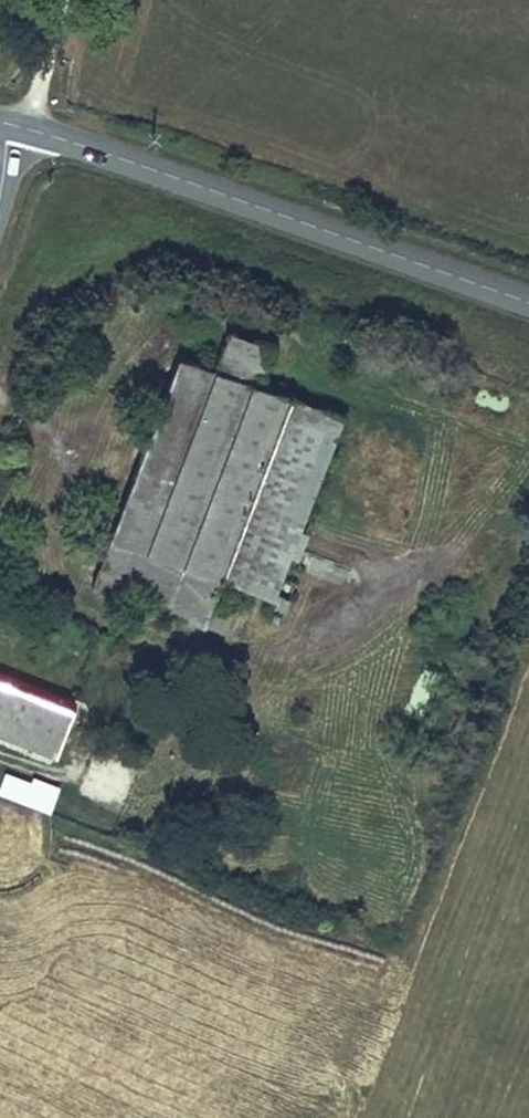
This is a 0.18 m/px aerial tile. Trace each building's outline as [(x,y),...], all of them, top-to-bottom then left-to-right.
[(187,370),(117,558),(229,599),(299,410),(187,370)] [(56,737),(48,757),(63,763),(79,717),(0,688),(0,717),(56,737)] [(48,757),(56,737),(0,717),(0,738),(48,757)] [(1,795),(51,814),(58,796),(8,778),(1,795)]
